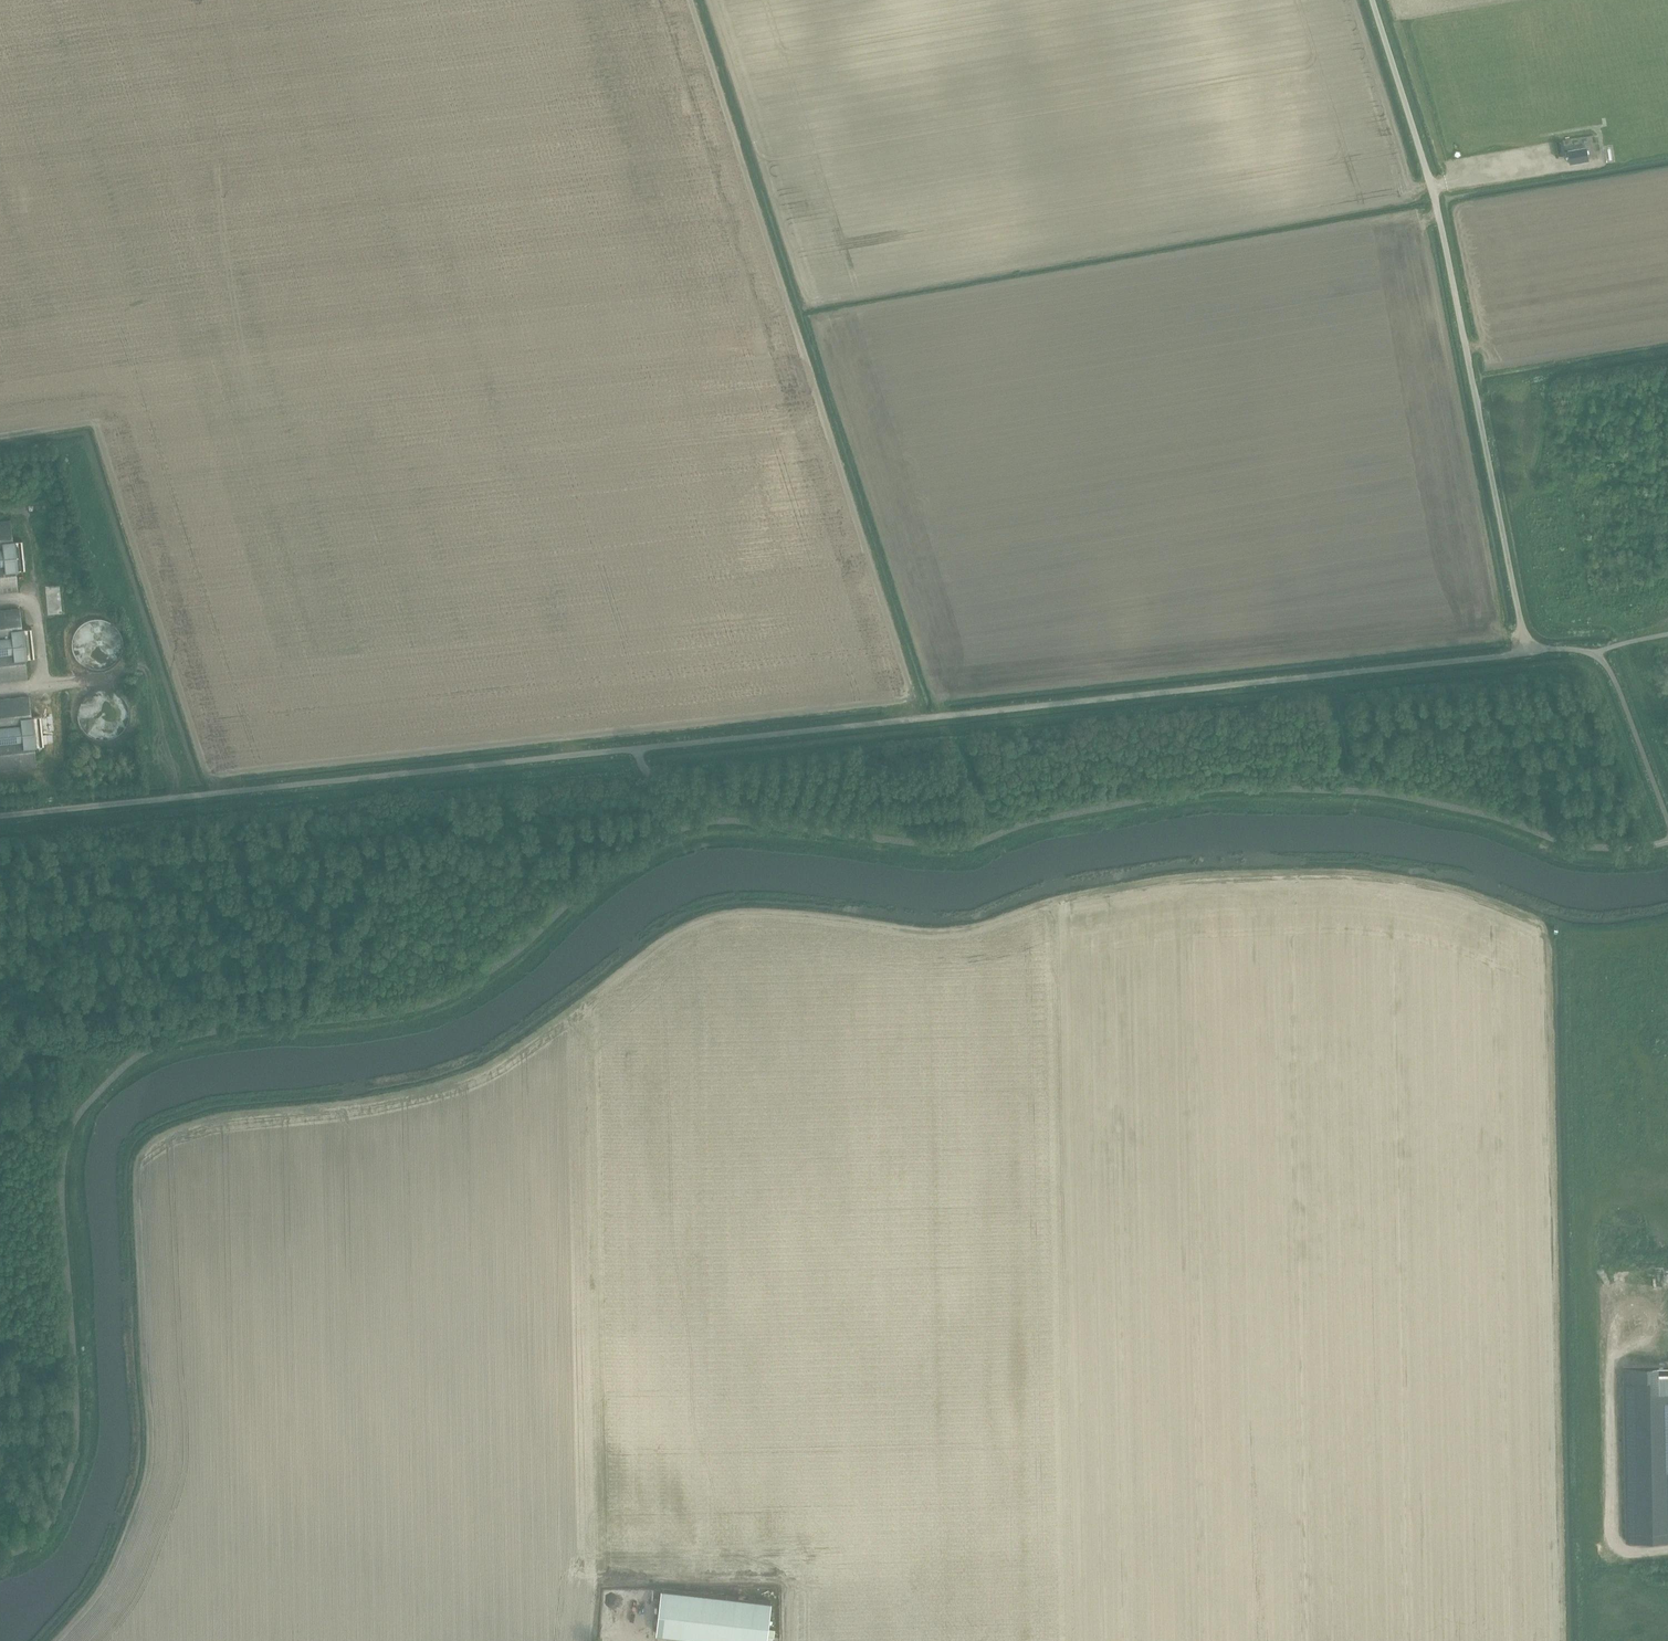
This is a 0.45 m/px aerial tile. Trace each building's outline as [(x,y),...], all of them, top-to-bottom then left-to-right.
[(1565,154),(1563,141),(1557,142),(1559,155),(1565,154)] [(1586,146),(1567,149),(1570,163),(1588,160),(1586,146)] [(0,522),(0,591),(17,590),(10,521),(0,522)] [(26,677),(19,609),(0,611),(0,680),(26,677)] [(117,645),(118,640),(117,635),(116,631),(114,627),(111,623),(107,620),(104,618),(100,617),(95,616),(91,616),(86,618),(81,620),(78,623),(75,626),(72,630),(71,634),(70,639),(71,645),(72,649),(74,652),(76,656),(79,659),(83,661),(88,663),(92,664),(96,664),(102,662),(107,660),(110,657),(113,654),(116,649),(117,645)] [(123,722),(124,718),(123,713),(122,709),(120,706),(116,702),(113,699),(108,697),(105,696),(100,696),(97,696),(92,698),(88,700),(85,703),(82,707),(80,710),(79,714),(79,718),(80,722),(81,726),(83,730),(86,734),(88,736),(93,739),(96,740),(102,740),(107,740),(110,739),(114,736),(117,733),(120,730),(122,726),(123,722)] [(19,767),(35,765),(28,697),(0,700),(0,769),(19,767)] [(1623,1365),(1627,1541),(1667,1540),(1667,1365),(1623,1365)] [(656,1633),(726,1640),(767,1640),(772,1601),(661,1589),(656,1633)]
